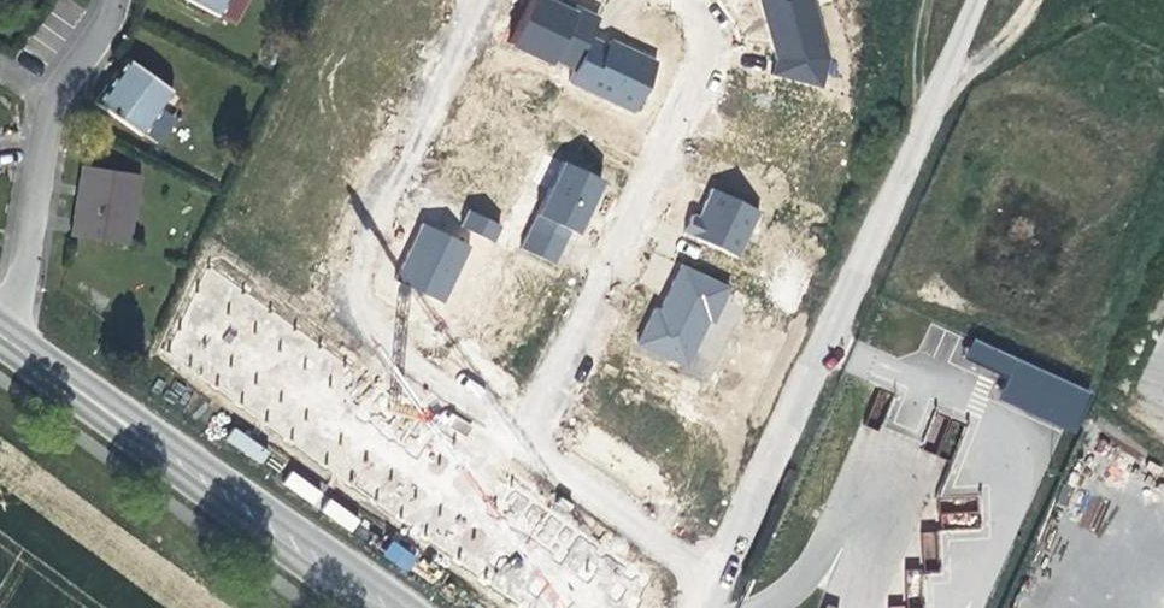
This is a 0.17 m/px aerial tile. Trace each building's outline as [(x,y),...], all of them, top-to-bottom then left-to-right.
[(216,14),(223,0),(188,0),(216,14)] [(587,41),(596,23),(572,11),(569,16),(557,10),(535,0),(532,0),(510,47),(550,66),(553,62),(573,71),(587,41)] [(821,87),(828,56),(812,0),(761,0),(777,58),(773,75),(821,87)] [(559,5),(557,10),(569,16),(572,11),(559,5)] [(605,49),(587,41),(573,71),(567,84),(630,115),(654,66),(607,43),(605,49)] [(166,89),(152,78),(126,60),(95,103),(139,135),(170,92),(166,89)] [(159,68),(152,78),(166,89),(173,78),(159,68)] [(561,161),(520,248),(554,264),(570,230),(576,233),(601,180),(561,161)] [(138,176),(81,166),(70,236),(127,244),(138,176)] [(693,214),(684,232),(738,257),(760,211),(712,188),(698,217),(693,214)] [(493,241),(500,225),(467,209),(460,225),(493,241)] [(443,301),(469,244),(421,222),(395,279),(443,301)] [(713,321),(729,287),(681,264),(660,310),(655,308),(638,342),(685,365),(708,319),(713,321)] [(210,265),(166,351),(521,607),(641,607),(656,579),(210,265)] [(971,341),(965,358),(1008,374),(997,402),(1077,432),(1094,388),(971,341)] [(937,559),(938,532),(923,532),(921,559),(937,559)] [(384,561),(410,567),(415,550),(389,543),(384,561)]
